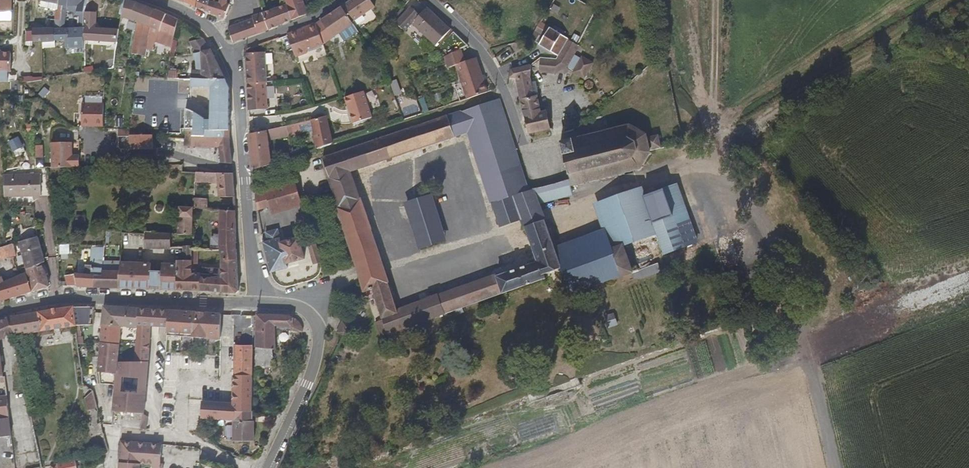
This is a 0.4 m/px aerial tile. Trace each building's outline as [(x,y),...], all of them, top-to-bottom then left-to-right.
[(60,0),(51,0),(49,8),(57,9),(60,0)] [(57,9),(57,17),(66,17),(66,10),(78,10),(77,33),(65,33),(56,33),(52,33),(53,46),(62,46),(84,45),(85,31),(87,0),(60,0),(57,9)] [(184,1),(205,9),(204,0),(184,0),(184,1)] [(205,9),(224,16),(228,1),(226,0),(204,0),(205,9)] [(287,2),(292,20),(304,15),(300,0),(286,0),(287,2)] [(363,0),(356,0),(337,13),(348,28),(372,12),(363,0)] [(267,10),(264,11),(268,30),(292,20),(287,2),(267,10)] [(10,3),(0,3),(0,24),(9,24),(10,3)] [(146,61),(148,44),(152,15),(133,6),(125,5),(120,21),(135,26),(131,60),(138,60),(146,61)] [(254,18),(229,26),(233,39),(252,36),(268,30),(264,11),(253,15),(254,18)] [(348,28),(337,13),(317,26),(329,44),(349,30),(348,28)] [(171,32),(172,25),(152,15),(148,44),(153,45),(155,36),(157,36),(158,33),(162,33),(163,30),(171,32)] [(411,32),(434,53),(448,38),(425,16),(414,28),(405,19),(394,31),(403,40),(411,32)] [(66,17),(57,17),(56,33),(65,33),(66,17)] [(312,30),(320,50),(329,44),(317,26),(312,30)] [(536,28),(526,44),(549,56),(558,39),(541,30),(536,28)] [(312,30),(295,36),(295,37),(296,40),(285,45),(292,63),(304,58),(303,56),(320,50),(312,30)] [(116,47),(118,33),(85,31),(84,45),(116,47)] [(52,33),(31,33),(32,46),(41,46),(53,46),(52,33)] [(290,38),(283,41),(284,42),(285,45),(296,40),(295,37),(295,36),(290,38)] [(169,60),(173,40),(165,38),(162,50),(167,51),(165,59),(169,60)] [(190,42),(197,54),(202,52),(202,51),(211,49),(205,39),(190,42)] [(549,56),(556,60),(566,43),(558,39),(549,56)] [(577,48),(566,43),(556,60),(551,61),(538,63),(539,76),(556,75),(568,67),(573,73),(571,75),(581,82),(591,68),(581,61),(580,62),(573,58),(578,49),(577,48)] [(193,79),(227,80),(211,49),(202,51),(202,52),(202,70),(193,71),(193,79)] [(451,92),(457,109),(484,99),(473,66),(465,68),(464,65),(461,66),(457,56),(442,62),(446,74),(452,72),(459,90),(451,92)] [(12,60),(3,60),(3,58),(0,58),(0,78),(13,78),(12,60)] [(260,58),(243,59),(243,73),(245,73),(246,87),(261,87),(262,87),(260,58)] [(116,73),(124,73),(125,60),(117,60),(116,73)] [(173,84),(178,61),(168,62),(163,83),(173,84)] [(65,76),(66,65),(48,64),(48,75),(65,76)] [(526,77),(526,70),(509,75),(507,86),(513,87),(516,106),(528,103),(526,86),(528,78),(526,77)] [(195,137),(231,138),(232,88),(227,80),(193,79),(193,87),(214,87),(212,130),(195,130),(195,137)] [(246,87),(244,88),(246,115),(263,114),(261,87),(246,87)] [(362,97),(343,102),(348,116),(353,128),(371,123),(362,97)] [(533,103),(528,103),(516,106),(526,139),(547,134),(543,116),(537,117),(533,103)] [(579,200),(577,191),(569,192),(567,185),(526,198),(497,107),(462,118),(469,139),(500,232),(521,225),(539,219),(538,216),(551,213),(551,211),(560,208),(560,206),(579,200)] [(79,130),(102,131),(102,110),(79,110),(79,130)] [(447,123),(455,143),(469,139),(462,118),(447,123)] [(323,122),(307,126),(311,137),(316,154),(333,149),(323,122)] [(351,178),(455,143),(447,123),(320,164),(327,186),(326,187),(355,277),(381,268),(351,178)] [(307,126),(285,130),(286,143),(311,137),(307,126)] [(118,129),(118,137),(129,137),(129,150),(154,150),(154,135),(133,135),(133,129),(118,129)] [(221,164),(233,164),(231,145),(231,138),(195,137),(195,130),(185,129),(186,139),(182,139),(182,147),(193,147),(220,148),(221,164)] [(285,130),(263,135),(265,148),(286,143),(285,130)] [(624,132),(571,145),(557,148),(567,185),(569,192),(577,191),(636,176),(647,157),(657,154),(654,143),(643,145),(642,141),(624,132)] [(174,133),(158,133),(158,143),(164,143),(164,139),(174,139),(174,133)] [(263,135),(247,139),(252,175),(268,170),(265,148),(263,135)] [(52,146),(52,171),(72,171),(72,168),(77,168),(77,158),(71,158),(72,146),(52,146)] [(218,201),(233,201),(231,178),(193,178),(192,188),(217,188),(218,201)] [(34,180),(2,180),(2,202),(31,201),(31,186),(34,180)] [(50,196),(49,186),(41,186),(41,196),(50,196)] [(294,188),(270,195),(276,214),(300,207),(294,188)] [(656,238),(660,248),(663,258),(694,247),(674,191),(656,197),(655,195),(642,199),(656,238)] [(607,255),(609,255),(629,248),(634,246),(656,238),(642,199),(640,194),(592,211),(600,236),(607,255)] [(276,214),(270,195),(266,197),(270,213),(272,220),(302,212),(300,207),(276,214)] [(270,213),(266,197),(255,200),(257,216),(270,213)] [(192,212),(205,214),(206,200),(192,199),(192,212)] [(445,247),(431,202),(404,210),(420,255),(445,247)] [(222,249),(236,248),(235,216),(205,214),(192,212),(178,212),(177,237),(191,237),(191,223),(221,225),(221,237),(209,238),(209,250),(222,249)] [(539,219),(521,225),(523,231),(541,225),(539,219)] [(358,285),(362,298),(372,295),(381,323),(375,325),(380,339),(393,335),(454,315),(457,320),(464,317),(462,312),(546,284),(545,279),(558,275),(567,298),(569,297),(570,300),(575,299),(574,296),(576,295),(572,283),(586,278),(577,250),(552,258),(550,252),(547,242),(543,230),(541,225),(523,231),(532,259),(529,260),(530,264),(526,266),(525,270),(397,313),(384,277),(358,285)] [(551,227),(543,230),(547,242),(555,239),(551,227)] [(268,245),(263,246),(270,277),(288,272),(287,268),(304,263),(298,241),(281,245),(278,232),(265,235),(268,245)] [(170,237),(145,236),(144,252),(170,252),(170,237)] [(577,250),(586,278),(590,290),(617,281),(609,255),(607,255),(600,236),(575,244),(577,250)] [(656,238),(634,246),(636,252),(652,247),(653,251),(660,248),(656,238)] [(40,251),(37,242),(31,244),(30,241),(24,242),(25,246),(18,248),(21,256),(40,251)] [(552,258),(577,250),(575,244),(550,252),(552,258)] [(316,256),(313,247),(307,249),(309,258),(316,256)] [(180,270),(179,296),(240,298),(236,248),(222,249),(224,280),(215,280),(215,277),(199,277),(198,271),(195,274),(195,265),(187,265),(180,265),(180,270)] [(609,255),(617,281),(632,276),(633,279),(636,278),(637,279),(659,272),(657,267),(638,273),(635,265),(626,268),(623,258),(632,255),(629,248),(609,255)] [(0,252),(0,265),(14,261),(16,260),(13,249),(4,251),(1,252),(0,252)] [(187,256),(187,265),(195,265),(195,250),(187,251),(187,256)] [(26,272),(40,267),(43,266),(43,265),(40,251),(21,256),(25,270),(26,272)] [(626,268),(635,265),(632,255),(623,258),(626,268)] [(316,256),(309,258),(313,268),(319,266),(316,256)] [(28,280),(30,285),(44,280),(40,267),(26,272),(28,280)] [(94,279),(94,292),(118,293),(119,267),(103,267),(103,274),(102,279),(98,279),(94,279)] [(151,269),(119,267),(118,293),(150,294),(150,291),(150,276),(151,269)] [(384,277),(381,268),(355,277),(358,285),(384,277)] [(161,291),(161,295),(179,296),(180,270),(162,269),(162,277),(161,291)] [(162,277),(150,276),(150,291),(161,291),(162,277)] [(572,283),(576,295),(586,292),(590,290),(586,278),(572,283)] [(66,279),(66,291),(79,292),(79,279),(66,279)] [(79,279),(79,292),(94,292),(94,279),(79,279)] [(1,307),(33,296),(30,285),(28,280),(23,281),(21,282),(15,284),(2,288),(0,289),(0,303),(1,307)] [(30,285),(33,296),(48,292),(44,280),(30,285)] [(16,322),(8,324),(13,341),(75,330),(89,329),(94,329),(95,311),(74,312),(16,322)] [(130,312),(105,311),(104,330),(124,331),(129,331),(130,312)] [(140,313),(130,312),(129,331),(139,331),(139,330),(140,313)] [(169,315),(140,313),(139,330),(152,331),(151,336),(167,337),(169,315)] [(221,319),(169,315),(167,337),(193,339),(193,342),(203,343),(204,339),(220,341),(221,319)] [(257,319),(257,321),(256,354),(274,354),(274,333),(279,333),(279,335),(302,335),(297,325),(287,319),(257,319)] [(0,327),(0,328),(5,343),(13,341),(8,324),(0,327)] [(124,331),(104,330),(102,347),(122,348),(124,331)] [(139,330),(139,331),(136,365),(121,365),(119,377),(114,415),(144,417),(151,336),(152,331),(139,330)] [(428,343),(426,337),(419,339),(421,345),(428,343)] [(233,360),(232,346),(223,346),(223,360),(233,360)] [(122,348),(102,347),(100,376),(104,376),(119,377),(121,365),(122,348)] [(235,404),(218,404),(204,404),(203,421),(234,421),(234,416),(250,417),(253,347),(237,347),(235,404)] [(0,404),(0,422),(10,422),(8,404),(0,404)] [(249,424),(250,417),(234,416),(234,421),(234,425),(249,424)] [(251,424),(249,424),(234,425),(234,444),(251,444),(251,424)] [(121,445),(119,467),(160,467),(162,448),(121,445)]
